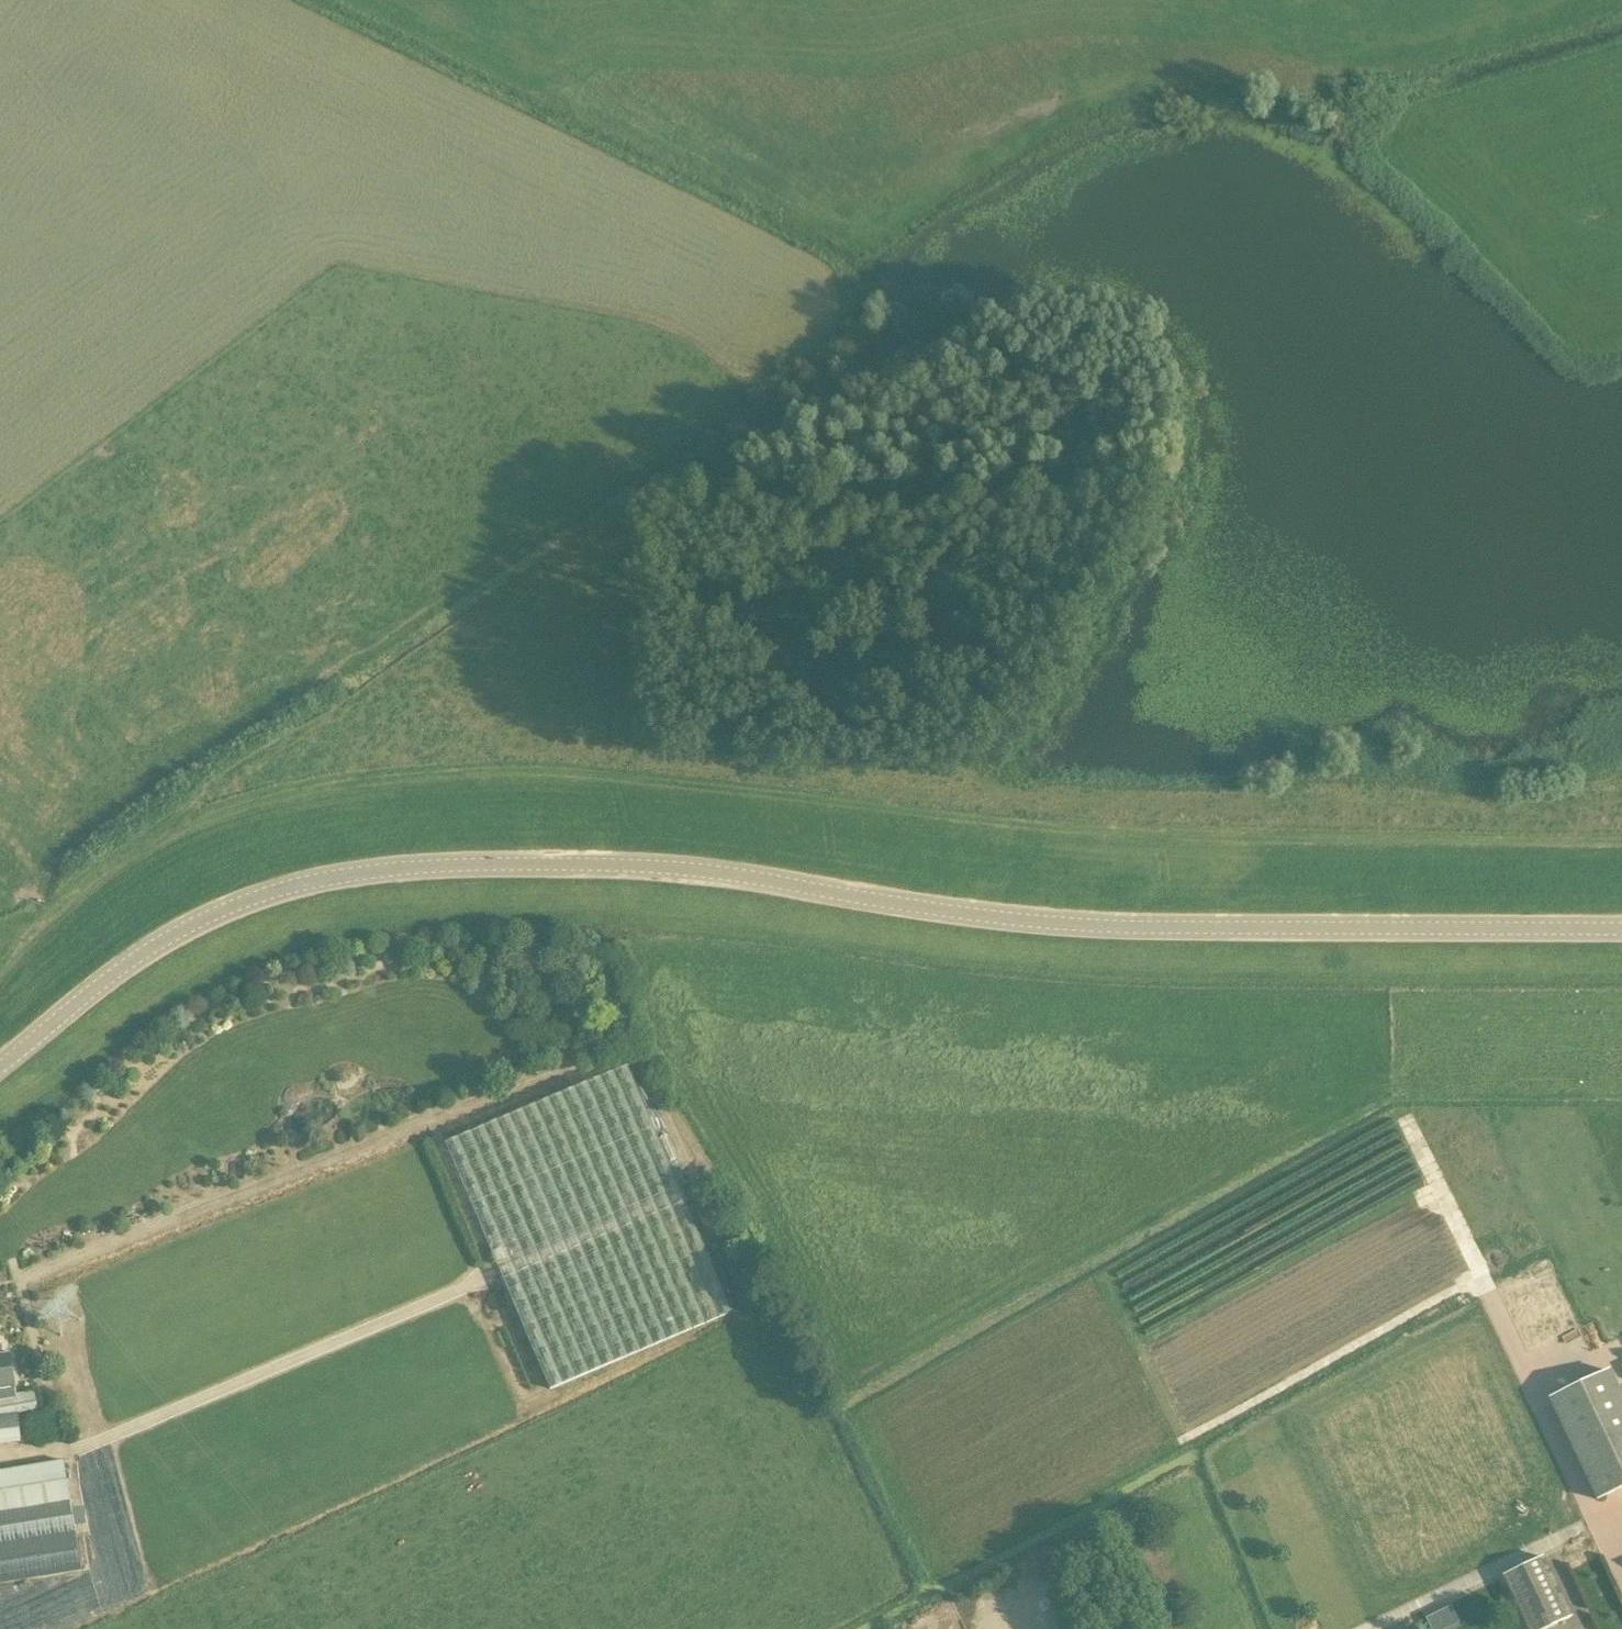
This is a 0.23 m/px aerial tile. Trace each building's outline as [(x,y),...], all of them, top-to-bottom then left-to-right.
[(446,1141),(551,1387),(733,1309),(627,1063),(446,1141)] [(16,1384),(11,1354),(0,1356),(0,1419),(35,1413),(32,1394),(18,1397),(16,1384)] [(1597,1500),(1621,1489),(1621,1397),(1610,1371),(1549,1399),(1597,1500)] [(0,1470),(0,1585),(83,1571),(66,1460),(0,1470)] [(1529,1628),(1546,1628),(1572,1617),(1543,1557),(1504,1576),(1529,1628)] [(1429,1628),(1438,1628),(1457,1621),(1449,1603),(1422,1614),(1429,1628)]
